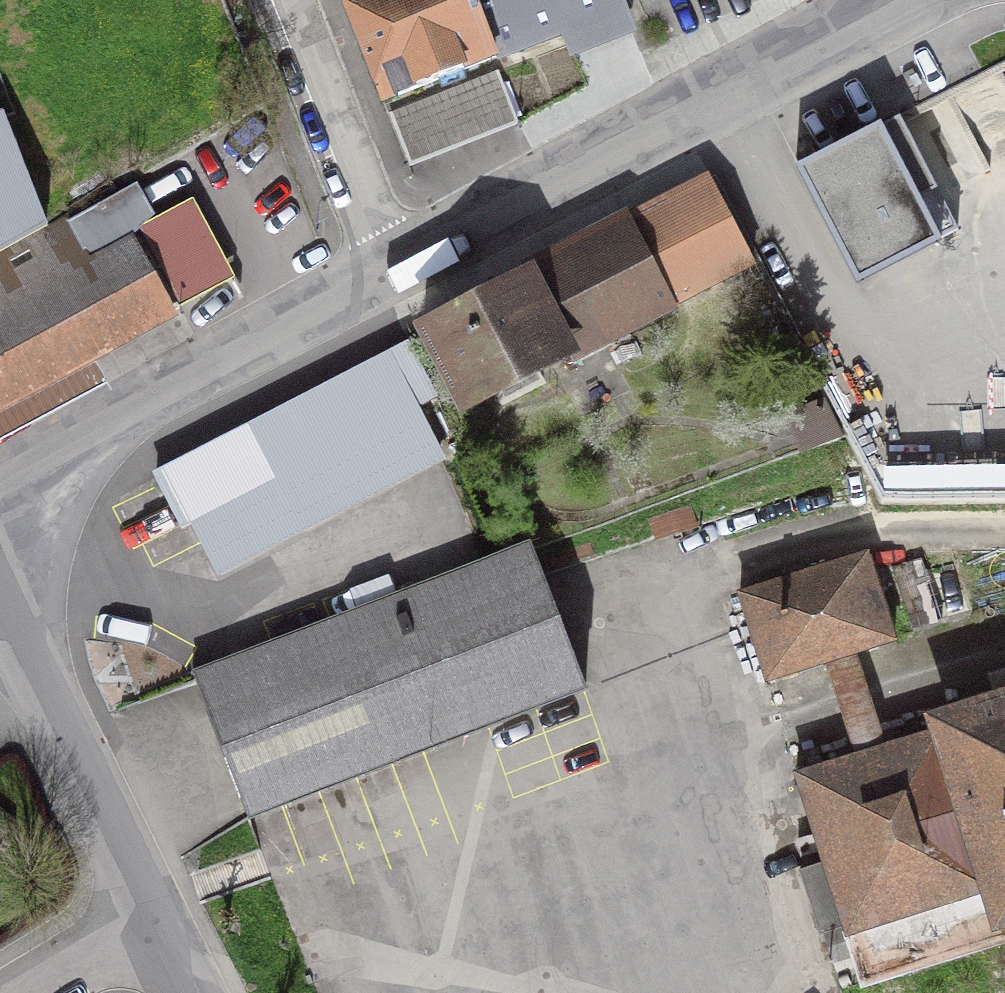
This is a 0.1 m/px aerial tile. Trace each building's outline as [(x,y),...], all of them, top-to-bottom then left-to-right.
[(493,57),(470,0),(342,0),(382,101),(493,57)] [(493,57),(564,30),(563,26),(620,4),(618,0),(470,0),(493,57)] [(499,78),(390,121),(411,174),(521,131),(499,78)] [(906,113),(796,169),(879,330),(912,334),(969,306),(950,269),(977,256),(906,113)] [(45,226),(2,115),(0,116),(0,251),(45,226)] [(620,330),(754,260),(711,176),(565,251),(608,336),(623,364),(641,354),(631,335),(620,330)] [(178,309),(136,229),(151,216),(135,186),(70,225),(67,221),(0,257),(0,404),(178,309)] [(423,324),(466,408),(608,336),(565,251),(423,324)] [(434,395),(407,343),(156,473),(183,525),(278,476),(414,405),(434,395)] [(414,405),(278,476),(304,526),(440,456),(414,405)] [(531,548),(360,614),(415,755),(585,690),(531,548)] [(867,553),(739,593),(767,681),(894,641),(867,553)] [(893,568),(911,628),(970,610),(955,562),(926,571),(922,559),(893,568)] [(249,818),(415,755),(360,614),(195,678),(249,818)] [(938,720),(940,728),(796,774),(845,926),(824,933),(833,962),(854,956),(863,984),(1004,939),(1004,699),(938,720)]
